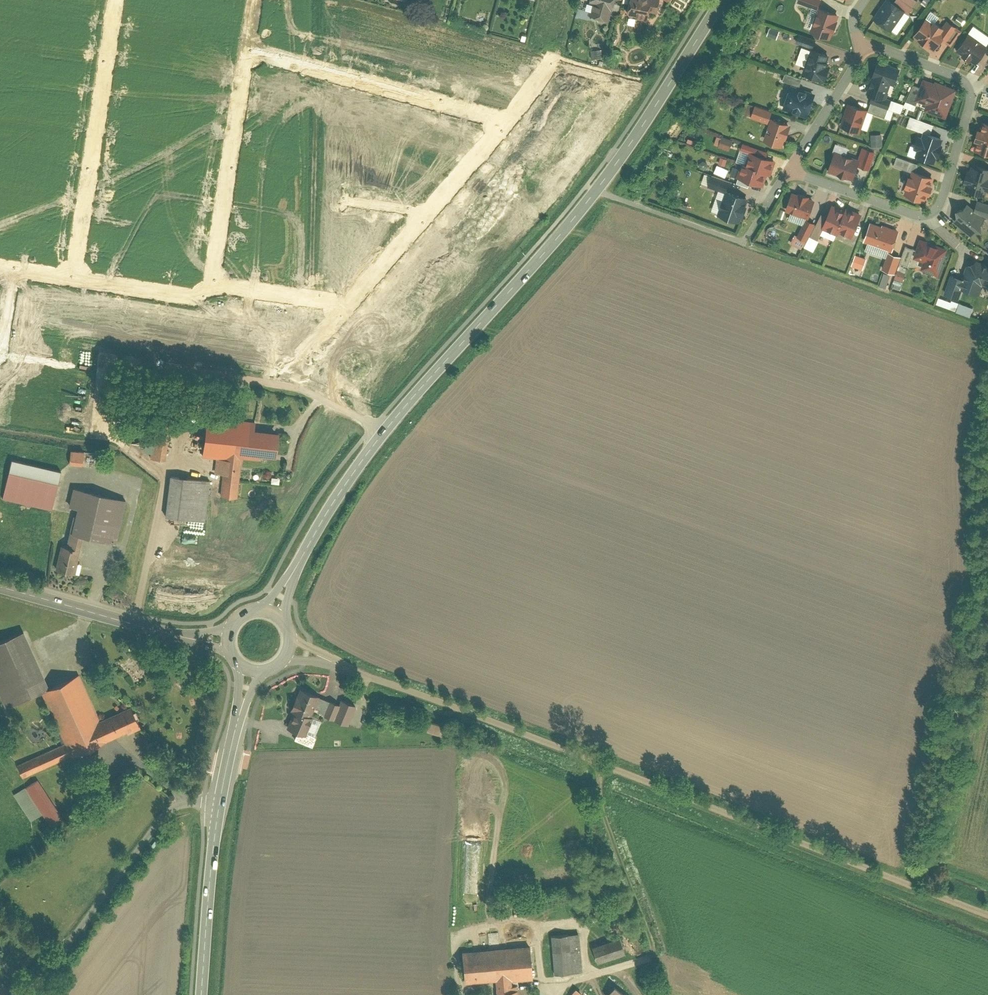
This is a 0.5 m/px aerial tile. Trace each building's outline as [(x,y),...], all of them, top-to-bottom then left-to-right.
[(590,3),(593,4),(590,13),(609,19),(614,0),(591,0),(590,3)] [(628,15),(649,19),(650,11),(658,12),(660,0),(630,0),(628,15)] [(823,9),(825,0),(803,0),(802,3),(823,9)] [(893,29),(907,8),(894,0),(883,0),(873,15),(893,29)] [(815,33),(834,38),(841,14),(823,9),(815,33)] [(914,35),(937,50),(944,40),(949,43),(959,28),(944,18),(940,24),(927,15),(914,35)] [(769,26),(767,35),(777,37),(779,28),(769,26)] [(978,62),(987,47),(987,44),(968,31),(957,48),(978,62)] [(806,73),(825,79),(832,57),(812,51),(806,73)] [(868,92),(886,98),(891,83),(895,84),(899,70),(877,63),(868,92)] [(926,105),(948,113),(957,86),(935,79),(926,105)] [(784,106),(809,113),(815,94),(790,86),(784,106)] [(891,101),(873,95),(868,109),(886,115),(891,101)] [(841,127),(860,133),(868,110),(849,103),(841,127)] [(771,124),(774,116),(755,111),(753,118),(771,124)] [(767,139),(784,144),(791,122),(774,116),(771,124),(767,139)] [(987,150),(987,120),(985,120),(977,146),(987,150)] [(915,151),(937,159),(945,136),(922,129),(915,151)] [(870,133),(871,147),(882,146),(882,133),(870,133)] [(714,144),(729,148),(732,138),(716,134),(714,144)] [(859,160),(857,164),(867,167),(872,151),(863,148),(859,160)] [(742,177),(766,184),(774,157),(751,150),(742,177)] [(830,170),(853,177),(857,164),(859,160),(836,153),(830,170)] [(966,187),(986,194),(987,189),(987,172),(973,167),(966,187)] [(905,193),(926,200),(934,177),(913,170),(905,193)] [(784,211),(810,219),(817,197),(791,189),(784,211)] [(746,198),(728,192),(720,214),(738,221),(746,198)] [(979,211),(987,213),(987,203),(977,199),(974,207),(979,211)] [(854,237),(862,212),(833,203),(825,228),(854,237)] [(966,229),(972,234),(976,228),(981,228),(980,223),(985,218),(979,213),(979,211),(974,207),(973,208),(967,203),(963,208),(958,209),(958,213),(954,219),(959,224),(960,230),(966,229)] [(867,241),(893,249),(900,228),(874,220),(867,241)] [(920,240),(915,256),(940,265),(946,248),(920,240)] [(904,253),(893,249),(886,270),(897,274),(904,253)] [(862,269),(866,257),(854,253),(851,265),(862,269)] [(952,275),(946,294),(960,298),(964,287),(976,291),(979,283),(984,280),(987,282),(987,265),(980,261),(967,266),(963,278),(952,275)] [(885,287),(890,274),(883,272),(879,285),(885,287)] [(954,309),(956,302),(938,296),(935,302),(954,309)] [(968,315),(972,306),(958,301),(954,310),(968,315)] [(157,419),(151,459),(165,461),(170,421),(157,419)] [(255,457),(257,431),(258,423),(207,419),(204,458),(226,460),(223,498),(239,499),(242,461),(254,462),(255,457)] [(280,459),(282,433),(257,431),(255,457),(280,459)] [(90,451),(70,450),(70,464),(90,465),(90,451)] [(60,470),(10,459),(1,499),(51,511),(60,470)] [(207,522),(212,483),(170,477),(165,516),(207,522)] [(124,502),(73,490),(69,507),(76,508),(67,547),(61,545),(55,572),(73,576),(82,537),(115,544),(124,502)] [(0,639),(0,696),(4,705),(41,687),(48,684),(28,639),(23,628),(0,639)] [(77,672),(48,684),(41,687),(65,743),(17,763),(22,775),(138,726),(130,705),(97,719),(77,672)] [(317,697),(296,689),(289,709),(292,710),(286,726),(304,732),(317,697)] [(426,732),(439,736),(442,726),(428,723),(426,732)] [(37,779),(14,793),(32,822),(42,815),(50,828),(63,820),(37,779)] [(555,972),(582,970),(580,933),(552,935),(555,972)] [(639,946),(639,948),(643,946),(639,936),(629,940),(633,948),(639,946)] [(593,947),(598,961),(625,952),(621,938),(593,947)] [(513,979),(533,978),(531,944),(463,948),(465,982),(498,980),(513,979)] [(519,985),(513,986),(513,979),(498,980),(499,994),(520,994),(519,985)] [(608,994),(628,994),(616,985),(608,994)]
